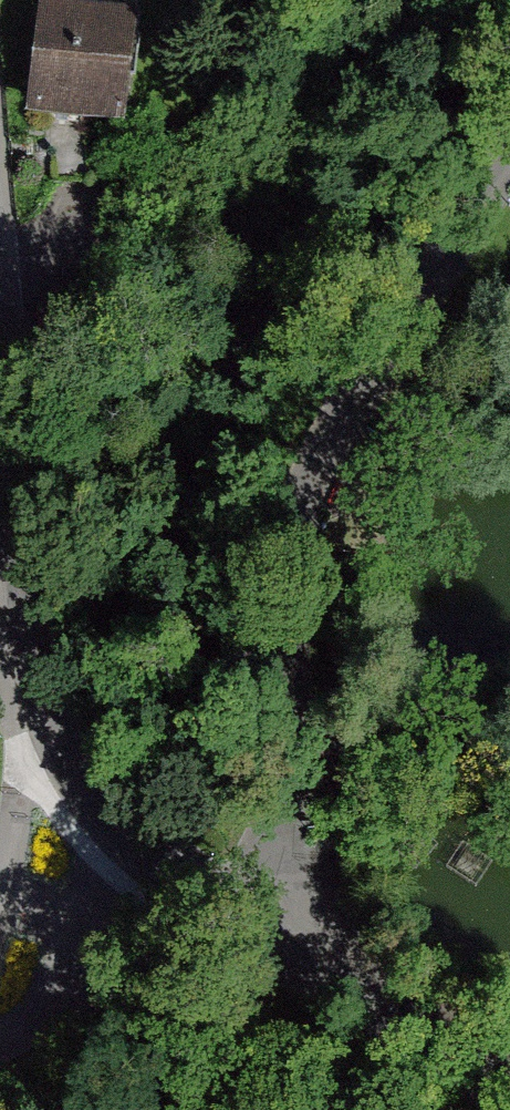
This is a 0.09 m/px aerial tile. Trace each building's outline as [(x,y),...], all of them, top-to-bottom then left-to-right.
[(131,23),(45,17),(37,123),(123,129),(131,23)] [(483,863),(464,850),(455,865),(474,877),(483,863)]
